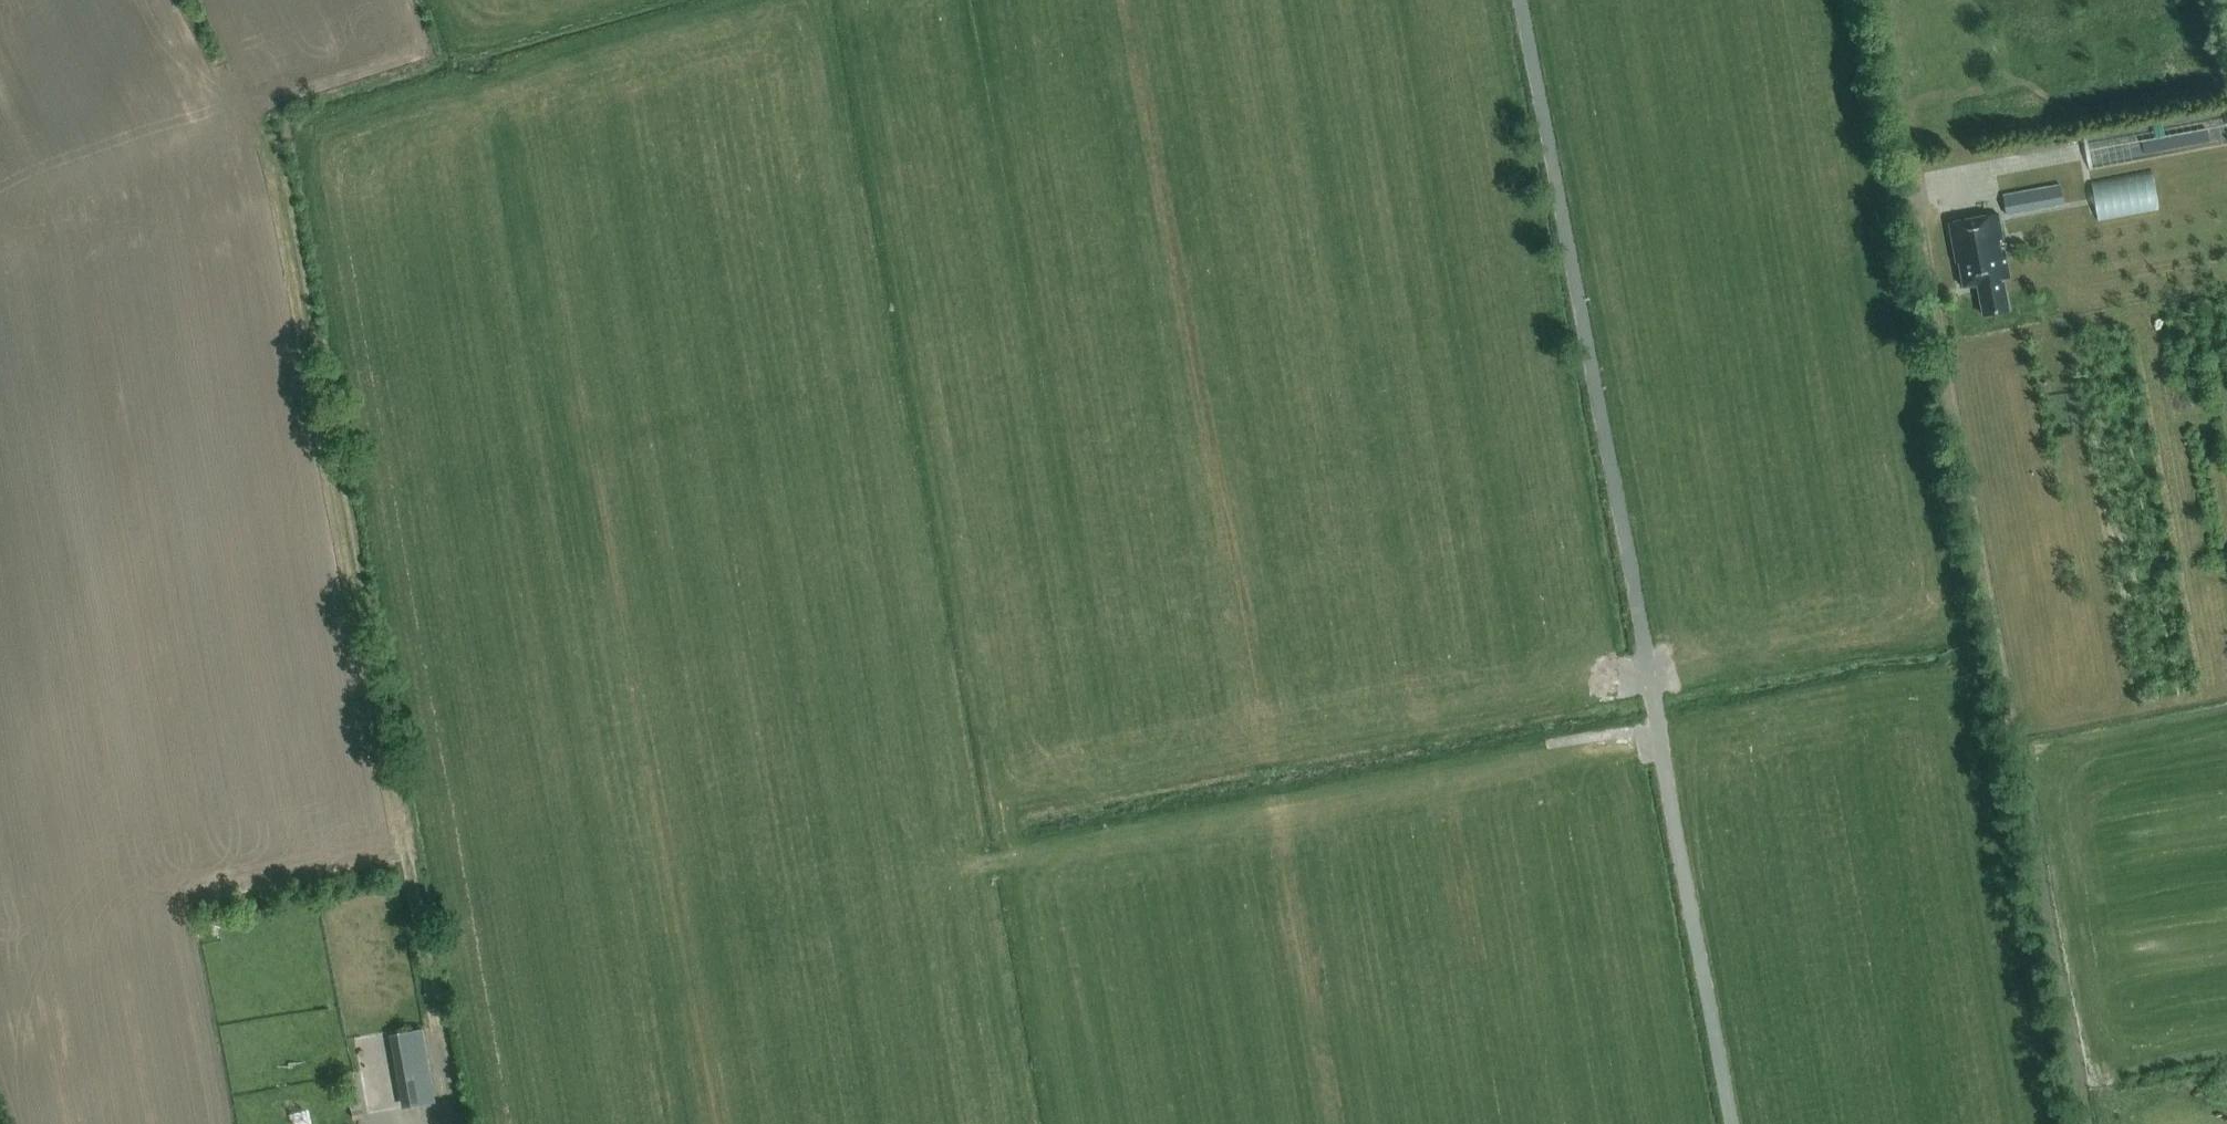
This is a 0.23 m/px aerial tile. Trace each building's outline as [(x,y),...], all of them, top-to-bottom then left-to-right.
[(2093,162),(2226,141),(2226,111),(2088,133),(2093,162)] [(2099,216),(2161,209),(2156,171),(2095,178),(2099,216)] [(2061,185),(2003,195),(2007,216),(2064,206),(2061,185)] [(2005,279),(1993,215),(1945,224),(1952,264),(1954,264),(1959,288),(1973,286),(1978,316),(2004,312),(1999,280),(2005,279)] [(405,1104),(437,1099),(425,1025),(394,1030),(405,1104)]
